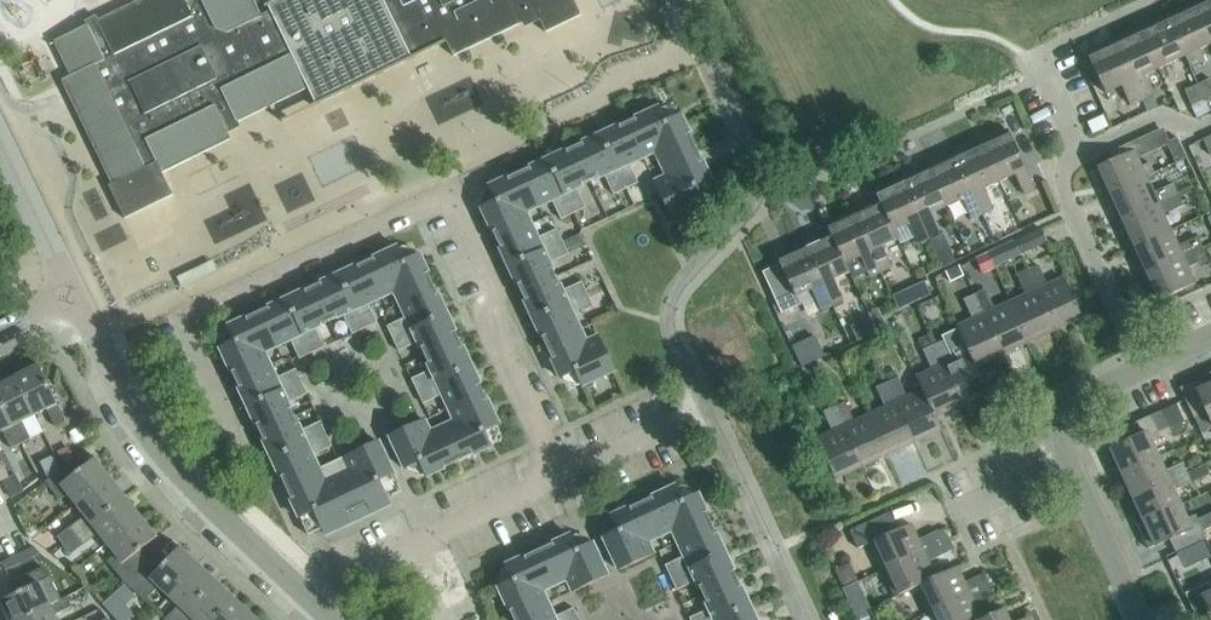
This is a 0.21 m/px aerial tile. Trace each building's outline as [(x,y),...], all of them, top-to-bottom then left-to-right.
[(446,42),(453,56),(537,15),(546,32),(581,15),(574,0),(279,0),(269,5),(271,10),(261,14),(254,0),(138,0),(96,20),(98,24),(89,28),(88,25),(53,41),(70,75),(61,80),(66,90),(111,184),(108,185),(140,249),(172,233),(167,222),(182,215),(162,173),(231,139),(226,128),(307,88),(315,103),(312,104),(313,106),(446,42)] [(1193,4),(1210,43),(1210,0),(1202,0),(1193,4)] [(1193,4),(1166,16),(1185,56),(1210,44),(1210,43),(1193,4)] [(1185,56),(1166,16),(1140,29),(1158,68),(1185,56)] [(1143,76),(1158,68),(1140,29),(1114,41),(1141,100),(1149,97),(1152,95),(1143,76)] [(1141,100),(1114,41),(1087,53),(1105,93),(1121,86),(1130,105),(1141,100)] [(1198,85),(1205,100),(1210,97),(1210,80),(1210,79),(1198,85)] [(1205,100),(1198,85),(1185,90),(1192,106),(1205,100)] [(1149,97),(1141,100),(1147,113),(1158,108),(1152,95),(1149,97)] [(1103,107),(1100,109),(1103,115),(1106,122),(1109,121),(1112,119),(1106,106),(1103,107)] [(660,107),(626,123),(642,157),(656,151),(662,163),(696,147),(680,115),(666,121),(660,107)] [(1108,127),(1106,122),(1103,115),(1087,123),(1092,133),(1108,127)] [(642,157),(626,123),(601,135),(626,189),(638,183),(629,163),(642,157)] [(1166,145),(1169,143),(1162,128),(1158,130),(1150,133),(1130,142),(1133,151),(1094,169),(1106,196),(1146,178),(1139,162),(1137,158),(1166,145)] [(1008,130),(981,142),(999,182),(1015,175),(1024,194),(1035,189),(1008,130)] [(626,189),(601,135),(574,147),(590,181),(604,175),(613,194),(626,189)] [(1203,140),(1210,155),(1210,136),(1203,140)] [(1169,143),(1166,145),(1175,164),(1186,159),(1177,139),(1169,143)] [(999,182),(981,142),(954,154),(982,214),(992,209),(983,189),(999,182)] [(590,181),(574,147),(548,159),(573,213),(586,207),(576,188),(590,181)] [(704,201),(711,180),(696,147),(662,163),(667,176),(654,182),(670,216),(704,201)] [(982,214),(954,154),(928,166),(946,206),(962,199),(971,219),(982,214)] [(573,213),(548,159),(522,171),(538,205),(552,199),(561,219),(573,213)] [(946,206),(928,166),(902,178),(929,238),(940,233),(930,213),(946,206)] [(525,211),(538,205),(522,171),(489,187),(495,201),(481,207),(497,241),(531,225),(525,211)] [(929,238),(902,178),(874,191),(879,200),(893,230),(894,230),(909,223),(918,243),(929,238)] [(1119,222),(1178,195),(1173,184),(1153,193),(1146,178),(1106,196),(1119,222)] [(1183,206),(1178,195),(1119,222),(1131,249),(1170,230),(1163,215),(1183,206)] [(898,239),(894,230),(893,230),(879,200),(853,212),(880,271),(891,266),(882,247),(898,239)] [(830,233),(804,245),(831,304),(842,299),(833,280),(849,272),(851,276),(866,270),(869,276),(880,271),(853,212),(826,224),(830,233)] [(509,267),(563,241),(557,229),(537,238),(531,225),(497,241),(509,267)] [(1048,243),(1041,228),(1013,240),(1020,255),(1048,243)] [(1143,275),(1202,248),(1197,237),(1178,246),(1170,230),(1131,249),(1143,275)] [(580,233),(563,241),(569,254),(586,245),(580,233)] [(1020,255),(1013,240),(988,252),(994,267),(1020,255)] [(569,254),(563,241),(509,267),(521,293),(556,277),(549,263),(569,254)] [(820,309),(831,304),(804,245),(777,257),(779,263),(762,271),(780,311),(798,303),(795,297),(811,289),(820,309)] [(946,245),(934,250),(942,268),(952,263),(955,262),(946,245)] [(398,247),(365,262),(381,297),(394,290),(400,304),(434,288),(419,254),(405,260),(398,247)] [(1207,259),(1202,248),(1143,275),(1155,302),(1195,284),(1187,268),(1207,259)] [(988,252),(974,258),(981,273),(994,267),(988,252)] [(381,297),(365,262),(339,274),(364,328),(377,322),(368,303),(381,297)] [(958,265),(945,271),(949,281),(962,275),(958,265)] [(1038,266),(1027,271),(1055,330),(1082,317),(1063,278),(1047,285),(1038,266)] [(1055,330),(1027,271),(1016,276),(1025,295),(1010,303),(1028,342),(1055,330)] [(364,328),(339,274),(313,287),(329,321),(343,314),(352,334),(364,328)] [(534,319),(588,294),(582,281),(562,291),(556,277),(521,293),(534,319)] [(924,281),(892,295),(898,309),(930,295),(924,281)] [(329,321),(313,287),(286,299),(312,353),(324,347),(315,327),(329,321)] [(446,313),(434,288),(400,304),(406,317),(387,326),(392,338),(446,313)] [(1028,342),(1010,303),(994,310),(985,290),(974,295),(1002,354),(1028,342)] [(593,306),(588,294),(534,319),(545,345),(580,329),(574,316),(593,306)] [(1002,354),(974,295),(963,300),(973,319),(956,327),(957,329),(969,353),(975,366),(976,366),(1002,354)] [(312,353),(286,299),(261,311),(277,345),(290,339),(299,359),(312,353)] [(877,308),(868,313),(875,328),(884,324),(881,317),(877,308)] [(264,351),(277,345),(261,311),(227,327),(234,341),(220,347),(236,381),(270,365),(264,351)] [(459,340),(446,313),(392,338),(398,351),(418,342),(424,356),(459,340)] [(586,342),(580,329),(545,345),(561,378),(575,372),(581,386),(615,370),(599,336),(586,342)] [(988,392),(976,366),(975,366),(969,353),(957,329),(942,335),(944,340),(934,345),(961,404),(988,392)] [(802,367),(823,357),(814,338),(793,347),(802,367)] [(471,366),(459,340),(424,356),(431,369),(411,379),(417,391),(471,366)] [(961,404),(934,345),(923,350),(932,370),(916,377),(922,390),(923,390),(935,417),(935,416),(961,404)] [(38,364),(15,375),(35,415),(47,409),(55,427),(66,421),(38,364)] [(248,406),(302,381),(296,369),(276,378),(270,365),(236,381),(248,406)] [(483,392),(471,366),(417,391),(423,404),(443,394),(449,408),(483,392)] [(15,375),(0,382),(0,401),(21,443),(31,438),(22,421),(35,415),(15,375)] [(923,390),(922,390),(907,397),(898,378),(887,383),(914,442),(942,430),(935,416),(935,417),(923,390)] [(1204,387),(1200,378),(1180,388),(1194,419),(1207,413),(1210,422),(1210,384),(1204,387)] [(307,394),(302,381),(248,406),(260,433),(294,417),(288,403),(307,394)] [(914,442),(887,383),(876,388),(885,407),(869,414),(888,454),(914,442)] [(499,425),(483,392),(449,408),(455,421),(442,427),(458,461),(491,445),(485,432),(499,425)] [(0,401),(0,432),(2,431),(11,448),(21,443),(0,401)] [(888,454),(869,414),(854,422),(845,402),(834,407),(862,466),(888,454)] [(862,466),(834,407),(823,412),(833,432),(816,439),(835,479),(862,466)] [(1168,408),(1153,414),(1160,432),(1175,426),(1168,408)] [(1158,457),(1152,443),(1161,439),(1150,416),(1119,430),(1125,443),(1110,450),(1117,464),(1111,468),(1115,477),(1158,457)] [(272,459),(326,433),(320,421),(301,430),(294,417),(260,433),(272,459)] [(458,461),(442,427),(430,433),(424,419),(389,436),(405,469),(419,462),(426,476),(458,461)] [(332,446),(326,433),(272,459),(284,485),(318,469),(312,455),(332,446)] [(331,463),(318,469),(284,485),(308,535),(322,529),(323,532),(389,501),(388,498),(401,492),(378,441),(331,463)] [(67,446),(56,451),(63,464),(74,459),(67,446)] [(54,455),(40,462),(48,479),(61,469),(54,455)] [(76,505),(112,477),(96,457),(79,470),(72,461),(61,469),(48,479),(45,481),(60,500),(68,494),(76,505)] [(1133,498),(1187,473),(1182,463),(1165,471),(1158,457),(1115,477),(1119,486),(1126,483),(1133,498)] [(1202,466),(1187,473),(1191,483),(1207,476),(1202,466)] [(1191,483),(1187,473),(1133,498),(1139,512),(1133,515),(1137,525),(1180,505),(1174,491),(1191,483)] [(76,536),(127,496),(112,477),(76,505),(85,515),(58,536),(65,546),(76,536)] [(13,481),(5,485),(11,498),(20,494),(13,481)] [(713,527),(697,493),(683,500),(677,486),(644,501),(660,535),(672,530),(678,543),(713,527)] [(107,544),(142,516),(127,496),(76,536),(83,545),(98,533),(107,544)] [(647,541),(660,535),(644,501),(611,516),(617,530),(603,537),(619,570),(653,554),(647,541)] [(1180,505),(1137,525),(1141,534),(1148,531),(1155,546),(1169,539),(1176,552),(1206,538),(1203,532),(1210,528),(1210,514),(1198,520),(1196,515),(1187,519),(1180,505)] [(910,524),(898,530),(890,512),(850,531),(858,548),(871,542),(883,569),(942,542),(937,531),(918,540),(910,524)] [(158,536),(142,516),(107,544),(115,554),(107,561),(124,582),(149,560),(141,549),(158,536)] [(27,530),(32,539),(40,533),(36,525),(27,530)] [(725,553),(713,527),(678,543),(685,556),(665,565),(671,577),(725,553)] [(945,527),(938,531),(943,542),(950,538),(945,527)] [(571,535),(538,550),(554,584),(567,579),(573,592),(607,576),(592,542),(578,549),(571,535)] [(948,552),(942,542),(883,569),(896,597),(918,586),(917,586),(935,577),(928,562),(948,552)] [(168,596),(199,563),(180,546),(159,569),(149,560),(124,582),(145,601),(158,587),(168,596)] [(554,584),(538,550),(505,566),(512,579),(498,586),(514,619),(548,604),(542,590),(554,584)] [(737,579),(725,553),(671,577),(676,590),(696,581),(703,595),(737,579)] [(23,561),(20,554),(2,562),(6,570),(23,561)] [(217,580),(199,563),(168,596),(178,605),(164,619),(165,619),(179,619),(217,580)] [(7,619),(19,619),(50,605),(44,593),(53,588),(42,567),(12,582),(17,593),(0,601),(0,606),(7,619)] [(929,612),(989,584),(984,573),(964,583),(957,567),(935,577),(917,586),(918,586),(929,612)] [(737,579),(703,595),(709,609),(689,618),(690,619),(717,619),(749,605),(737,579)] [(235,597),(217,580),(179,619),(213,619),(235,597)] [(860,581),(844,588),(850,601),(866,594),(860,581)] [(1209,583),(1185,594),(1198,619),(1209,619),(1210,619),(1210,588),(1209,583)] [(989,584),(929,612),(933,619),(981,619),(974,604),(994,595),(989,584)] [(112,614),(126,603),(117,592),(104,602),(112,614)] [(50,605),(19,619),(57,619),(55,615),(72,606),(67,596),(50,605)] [(253,614),(235,597),(213,619),(247,619),(253,614)] [(579,619),(574,607),(554,617),(548,604),(514,619),(579,619)] [(749,605),(717,619),(756,619),(749,605)] [(1003,609),(981,619),(1008,619),(1003,609)]
